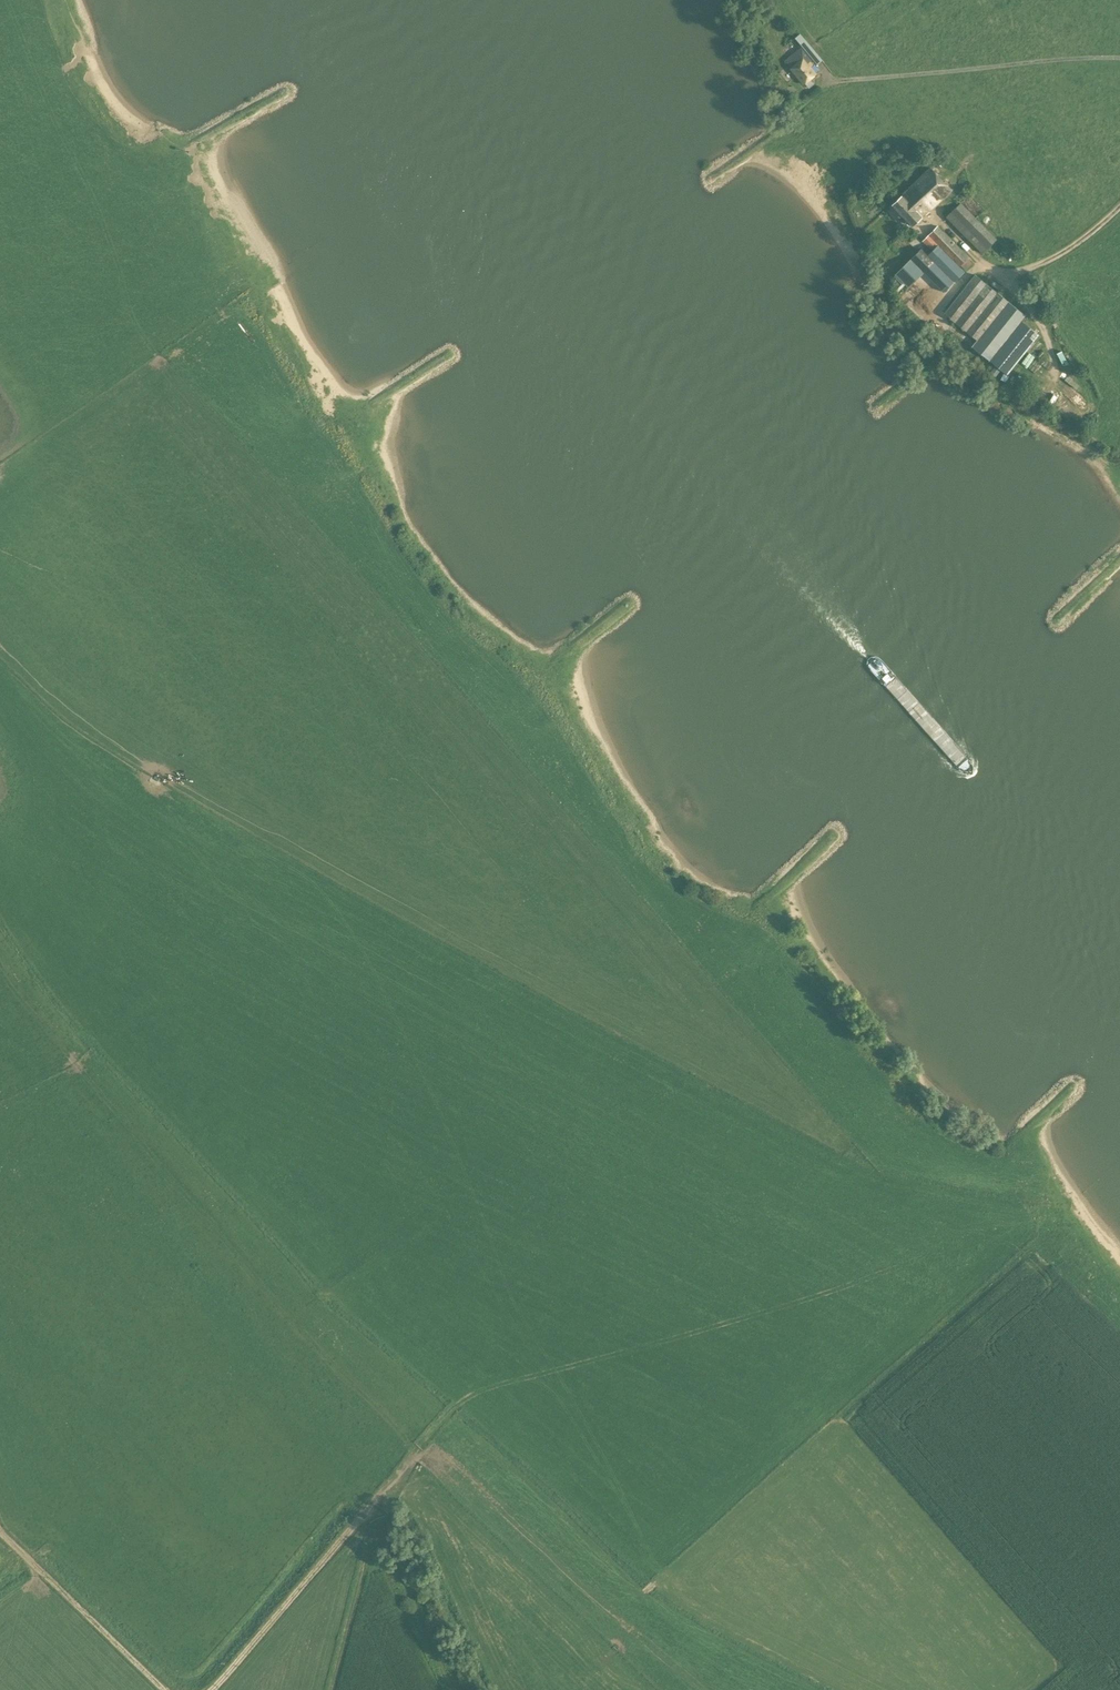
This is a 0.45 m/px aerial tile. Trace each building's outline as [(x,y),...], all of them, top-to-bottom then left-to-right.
[(803,84),(815,74),(807,64),(812,60),(802,48),(785,61),(803,84)] [(912,225),(950,190),(930,168),(892,204),(912,225)] [(997,239),(961,203),(945,217),(982,254),(997,239)] [(937,244),(938,245),(928,254),(922,248),(895,274),(908,288),(925,272),(944,292),(965,272),(959,266),(969,257),(938,226),(922,241),(931,250),(937,244)] [(977,340),(973,346),(1008,375),(1041,334),(1023,320),(1027,315),(976,273),(944,313),(977,340)]
